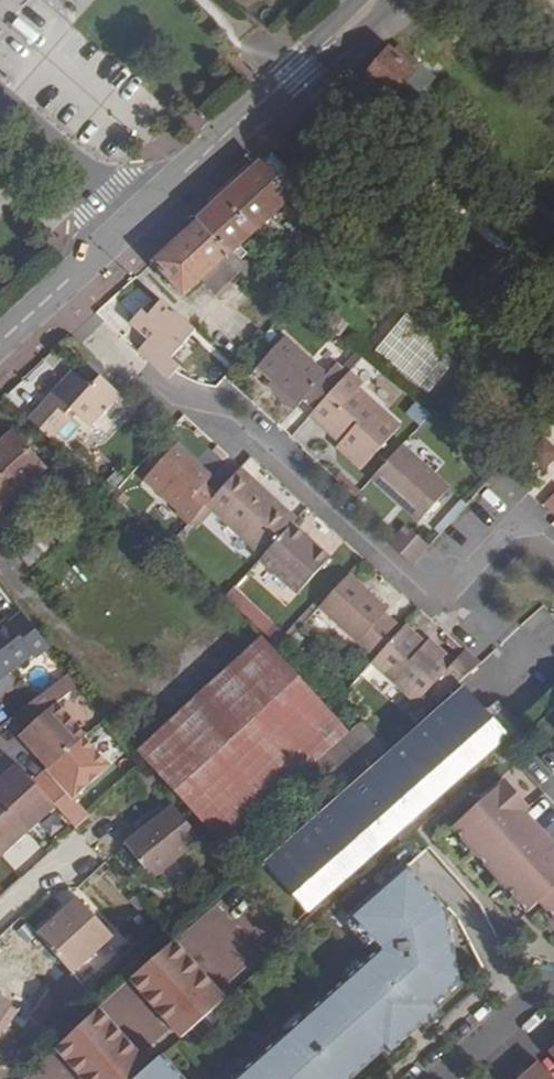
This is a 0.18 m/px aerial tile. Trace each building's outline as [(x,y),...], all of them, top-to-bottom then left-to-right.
[(389,51),(366,77),(391,100),(406,82),(419,93),(433,76),(400,48),(394,55),(389,51)] [(289,198),(257,164),(197,220),(229,254),(230,253),(239,260),(244,254),(235,246),(289,198)] [(197,220),(150,264),(182,297),(201,280),(214,295),(245,265),(239,260),(230,253),(229,254),(197,220)] [(161,302),(147,317),(141,311),(129,325),(147,341),(138,352),(142,355),(170,379),(173,375),(176,372),(179,368),(170,360),(196,332),(161,302)] [(285,337),(257,369),(271,382),(298,406),(303,401),(314,411),(349,372),(336,361),(325,373),(285,337)] [(90,429),(121,396),(100,377),(101,375),(102,372),(102,368),(101,364),(99,363),(97,361),(94,360),(90,360),(87,362),(85,363),(75,375),(71,371),(27,420),(51,442),(71,420),(64,414),(68,409),(90,429)] [(359,360),(349,372),(364,385),(375,373),(359,360)] [(361,471),(400,427),(358,390),(363,385),(349,372),(314,411),(310,415),(341,443),(336,449),(361,471)] [(44,470),(11,433),(0,443),(0,509),(44,470)] [(519,455),(539,474),(553,459),(553,447),(540,433),(519,455)] [(209,476),(177,445),(144,480),(177,511),(175,512),(189,524),(198,514),(215,495),(202,484),(209,476)] [(449,489),(401,446),(371,480),(400,505),(402,503),(422,520),(449,489)] [(270,504),(274,499),(240,469),(236,472),(270,504)] [(206,521),(213,513),(262,557),(292,524),(296,520),(274,499),(270,504),(236,472),(215,495),(198,514),(206,521)] [(543,506),(553,515),(553,494),(543,506)] [(297,595),(330,559),(292,524),(262,557),(259,560),(297,595)] [(406,526),(389,545),(412,566),(429,547),(406,526)] [(28,567),(49,549),(37,534),(16,553),(28,567)] [(322,604),(319,607),(375,659),(402,630),(381,612),(386,607),(349,575),(322,604)] [(237,605),(243,600),(235,592),(229,598),(237,605)] [(318,600),(288,632),(292,636),(319,607),(322,604),(318,600)] [(31,655),(34,659),(48,648),(21,614),(8,624),(6,621),(0,626),(0,679),(31,655)] [(272,626),(264,634),(280,648),(288,641),(272,626)] [(371,663),(417,704),(438,682),(449,692),(481,665),(465,650),(454,663),(427,640),(425,643),(405,627),(402,630),(375,659),(371,663)] [(224,849),(349,733),(261,637),(136,752),(224,849)] [(78,685),(69,673),(14,716),(25,730),(17,737),(48,776),(34,787),(29,782),(13,765),(0,777),(0,858),(27,833),(54,808),(74,829),(88,816),(73,799),(108,767),(82,739),(84,736),(57,702),(78,685)] [(266,864),(308,913),(507,737),(516,729),(496,705),(487,712),(466,688),(266,864)] [(25,730),(14,716),(6,722),(17,737),(25,730)] [(48,776),(43,772),(29,782),(34,787),(48,776)] [(527,917),(539,906),(553,893),(553,850),(524,816),(529,812),(504,785),(451,832),(527,917)] [(173,806),(125,844),(153,878),(200,840),(173,806)] [(349,1073),(353,1078),(384,1051),(436,1006),(458,986),(455,924),(408,871),(351,921),(385,960),(371,972),(366,967),(303,1022),(307,1027),(290,1041),(286,1036),(237,1078),(342,1078),(349,1073)] [(539,906),(545,912),(553,904),(553,893),(539,906)] [(143,904),(134,894),(129,898),(139,909),(143,904)] [(112,937),(78,899),(38,936),(72,973),(112,937)] [(545,912),(553,922),(553,904),(545,912)] [(172,940),(129,980),(139,992),(183,952),(172,940)] [(183,952),(139,992),(171,1027),(215,986),(183,952)] [(215,986),(171,1027),(181,1038),(226,999),(215,986)] [(7,1010),(11,1005),(0,998),(0,1022),(7,1010)] [(436,1006),(384,1051),(388,1056),(440,1011),(436,1006)] [(83,1078),(112,1078),(139,1056),(99,1008),(57,1048),(83,1078)] [(14,1015),(7,1010),(0,1022),(0,1031),(3,1032),(14,1015)] [(303,1022),(286,1036),(290,1041),(307,1027),(303,1022)] [(135,1078),(183,1078),(162,1055),(149,1067),(135,1078)] [(112,1078),(135,1078),(149,1067),(139,1056),(112,1078)] [(524,1078),(551,1078),(539,1066),(524,1078)]
